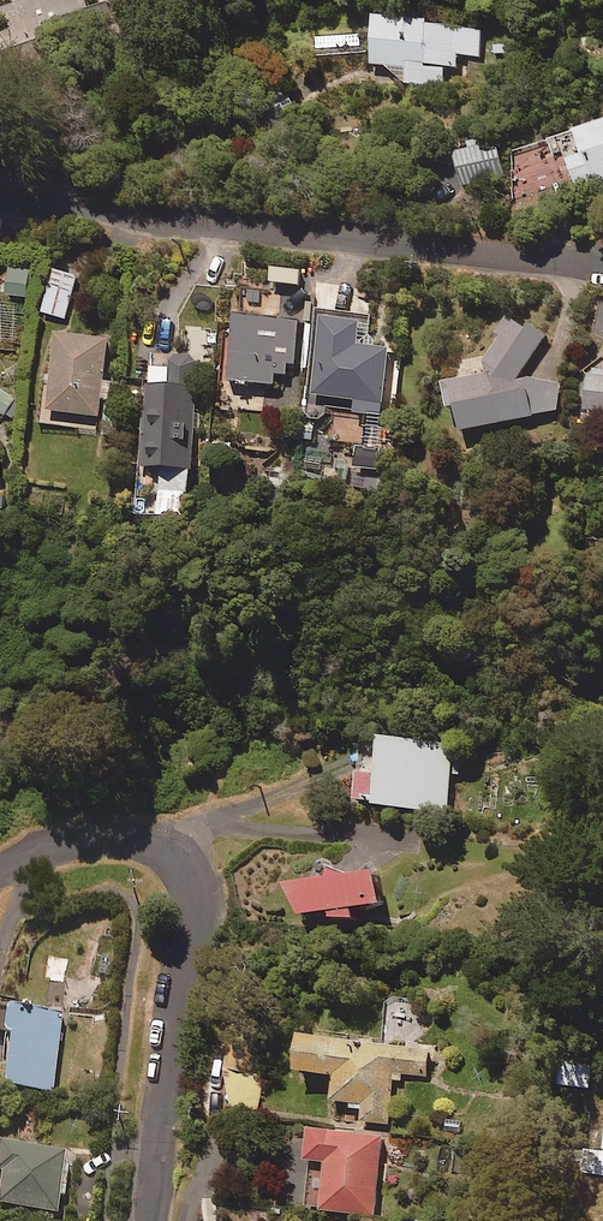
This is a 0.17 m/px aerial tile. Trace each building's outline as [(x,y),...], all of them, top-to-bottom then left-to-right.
[(430,20),(377,14),(372,63),(408,66),(406,83),(442,87),(445,66),(457,68),(458,55),(480,57),(482,30),(429,24),(430,20)] [(576,129),(584,153),(569,158),(578,188),(602,180),(602,120),(576,129)] [(505,176),(498,143),(455,151),(462,184),(505,176)] [(32,297),(34,269),(9,267),(7,296),(32,297)] [(78,275),(53,269),(42,313),(67,319),(78,275)] [(0,303),(0,349),(21,351),(25,306),(0,303)] [(301,319),(235,315),(229,407),(264,410),(266,385),(275,386),(276,373),(288,374),(289,362),(298,363),(301,319)] [(313,407),(358,412),(382,415),(391,346),(360,342),(363,320),(323,315),(313,407)] [(545,338),(514,317),(485,361),(487,372),(444,381),(449,406),(458,404),(463,430),(562,410),(555,376),(524,382),(521,375),(545,338)] [(109,337),(58,332),(51,400),(42,399),(40,423),(78,427),(79,414),(101,416),(109,337)] [(196,356),(150,355),(150,386),(145,386),(144,466),(164,466),(164,491),(193,491),(196,356)] [(593,372),(589,408),(602,409),(602,373),(593,372)] [(0,389),(0,412),(14,420),(24,403),(0,389)] [(292,419),(289,438),(314,441),(316,423),(292,419)] [(457,745),(384,735),(379,772),(361,770),(357,801),(448,812),(457,745)] [(377,871),(295,883),(299,915),(334,910),(335,920),(357,917),(355,907),(382,903),(377,871)] [(64,1015),(16,1008),(6,1086),(53,1092),(64,1015)] [(334,1101),(353,1102),(352,1109),(363,1110),(362,1122),(390,1124),(394,1081),(404,1082),(405,1074),(428,1076),(431,1046),(408,1044),(410,1023),(390,1021),(389,1036),(343,1032),(342,1037),(302,1034),(299,1070),(336,1074),(334,1101)] [(561,1053),(556,1082),(593,1088),(597,1059),(561,1053)] [(384,1136),(312,1128),(308,1159),(329,1162),(323,1210),(375,1216),(384,1136)] [(4,1144),(0,1181),(0,1206),(58,1212),(64,1150),(4,1144)] [(602,1150),(581,1147),(578,1172),(602,1176),(602,1146),(602,1150)]
